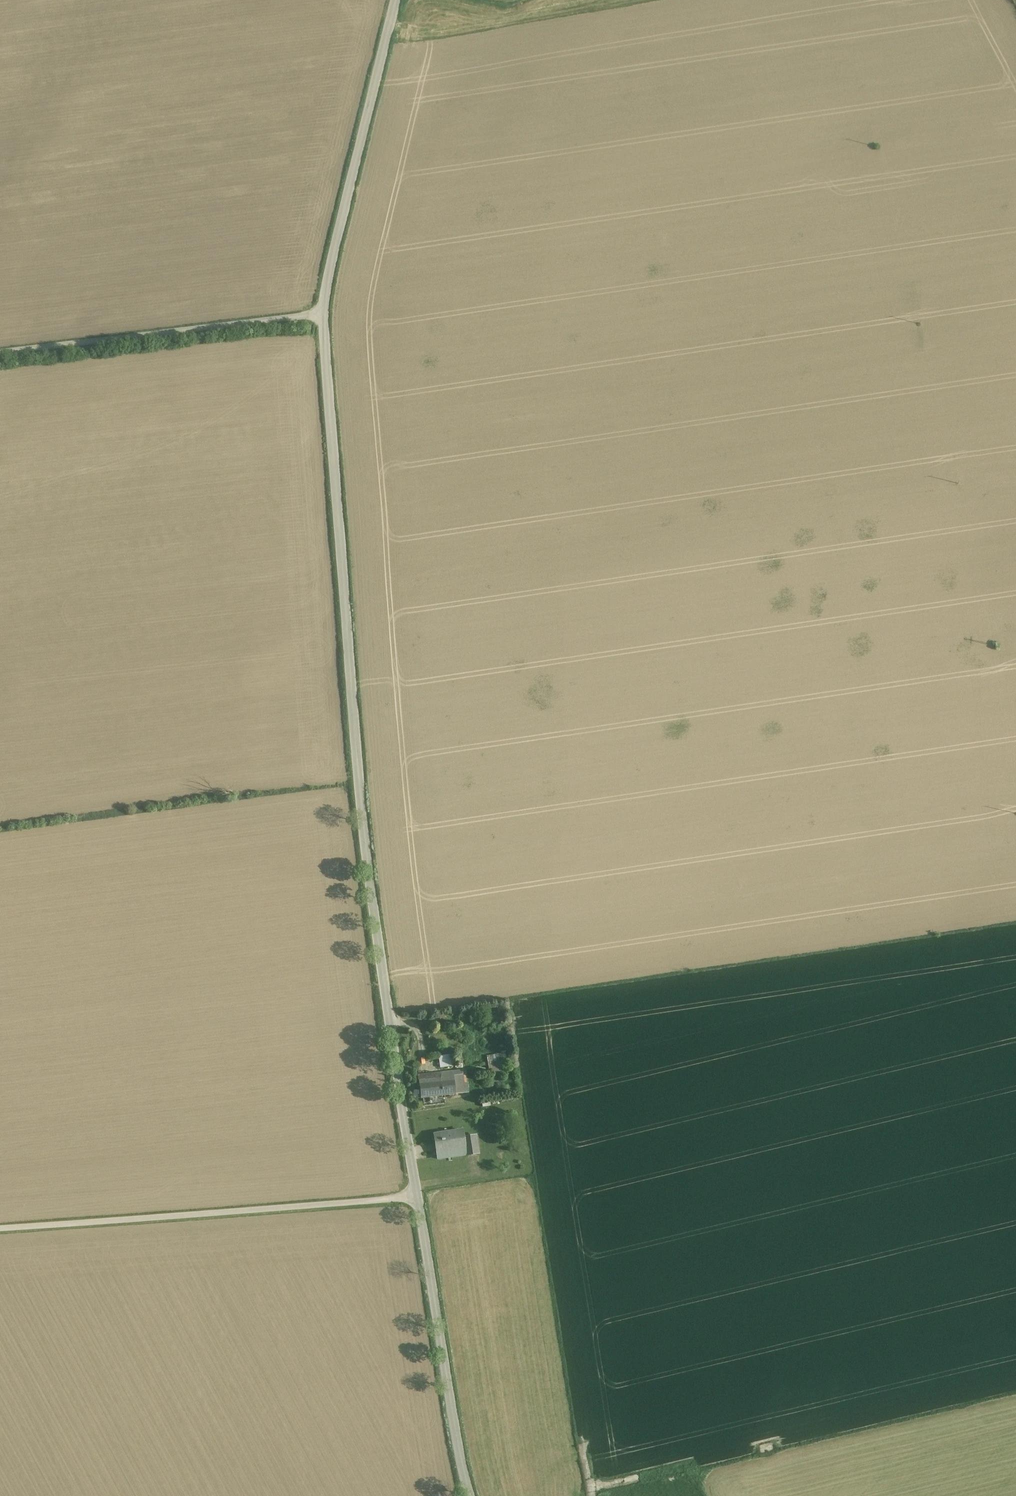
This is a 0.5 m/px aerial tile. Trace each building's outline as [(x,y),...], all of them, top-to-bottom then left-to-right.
[(506,1053),(495,1055),(496,1055),(487,1057),(489,1069),(505,1066),(505,1063),(513,1063),(508,1042),(505,1043),(508,1058),(507,1058),(506,1053)] [(448,1056),(438,1057),(440,1068),(450,1066),(451,1065),(450,1057),(448,1056)] [(464,1071),(453,1072),(455,1094),(468,1093),(467,1084),(465,1085),(464,1071)] [(453,1072),(419,1076),(419,1084),(421,1099),(455,1095),(455,1094),(453,1072)] [(464,1130),(434,1134),(437,1152),(467,1148),(464,1130)]
